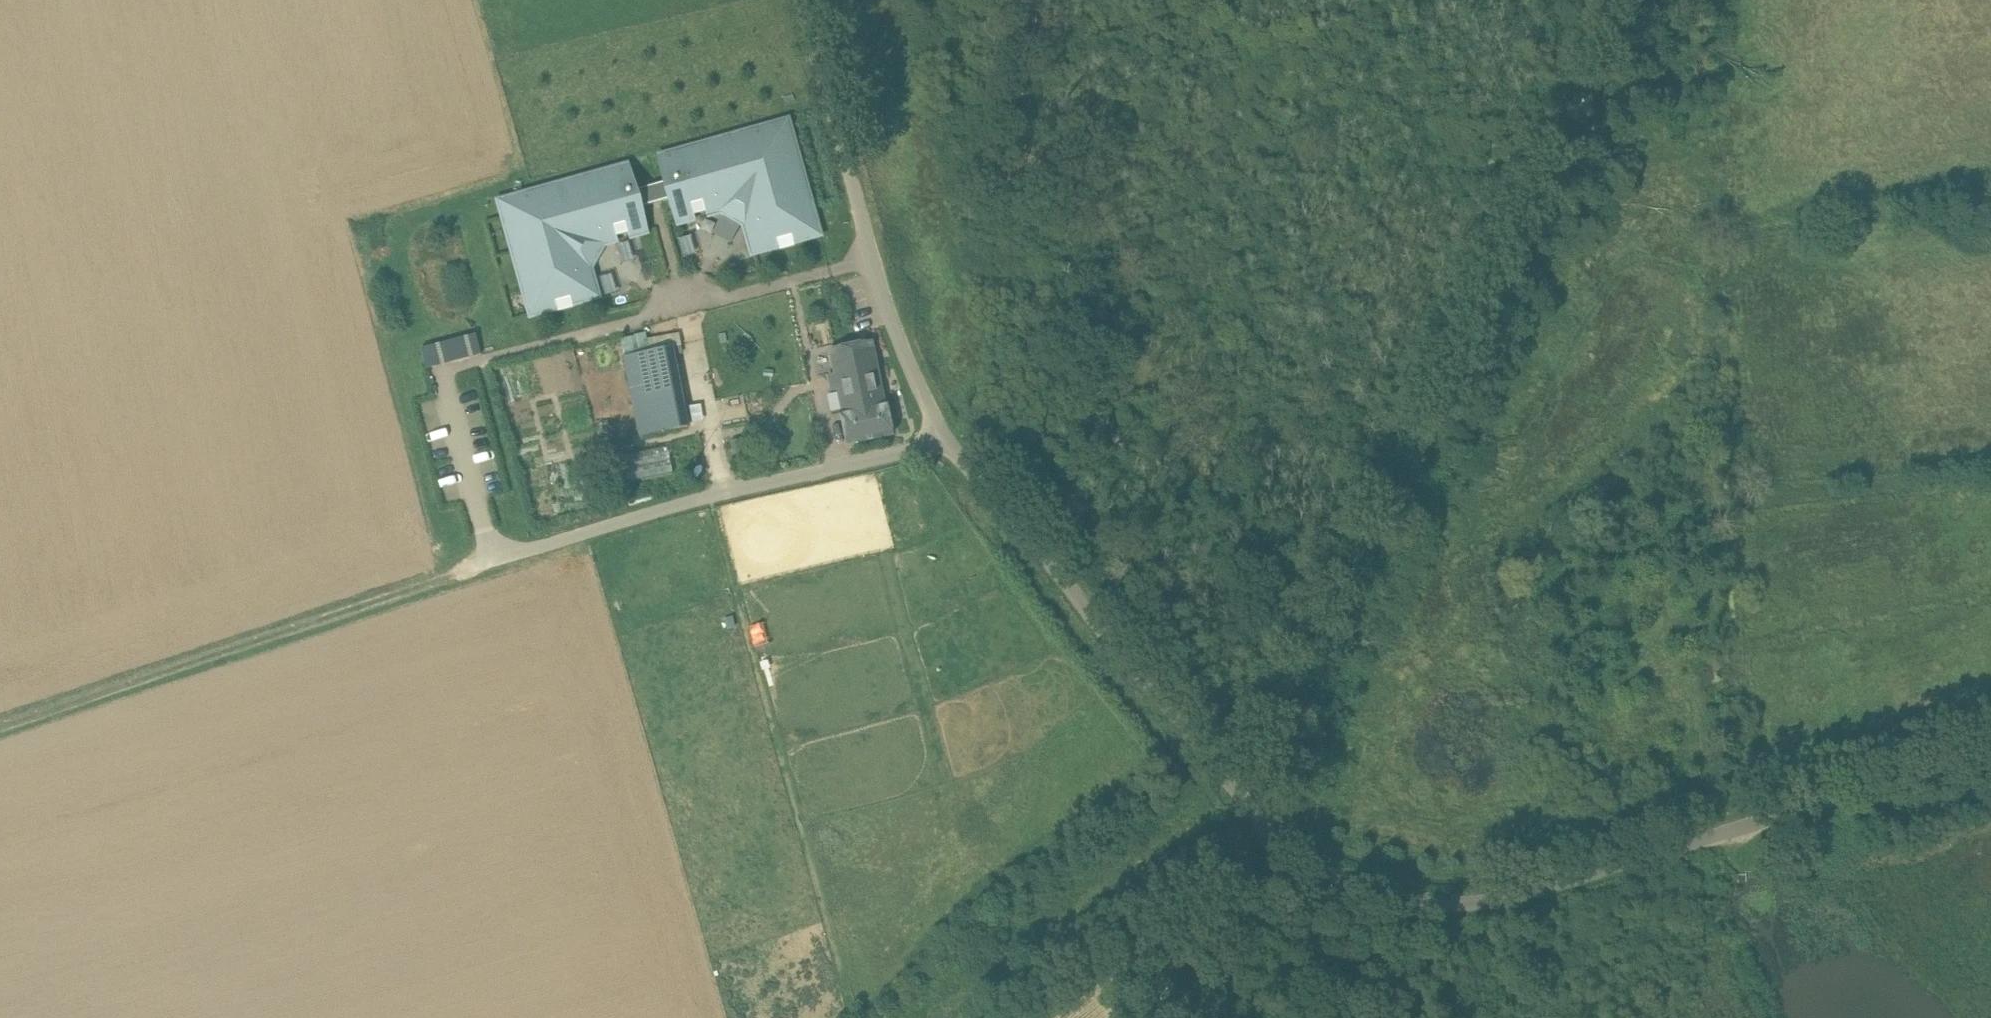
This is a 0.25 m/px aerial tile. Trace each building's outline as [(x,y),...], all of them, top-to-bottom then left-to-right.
[(750,238),(754,252),(779,245),(780,248),(795,244),(794,241),(819,234),(788,121),(660,157),(667,181),(636,190),(629,165),(501,201),(532,314),(557,307),(558,310),(574,306),(573,302),(597,296),(594,281),(590,282),(585,267),(601,240),(628,232),(629,236),(647,231),(641,207),(671,198),(678,222),(696,217),(695,213),(722,205),(750,221),(754,237),(750,238)] [(477,334),(430,346),(435,366),(451,361),(448,352),(463,348),(466,357),(482,353),(477,334)] [(829,375),(832,391),(838,389),(843,412),(842,412),(848,444),(893,435),(887,403),(885,403),(872,341),(830,350),(835,374),(829,375)] [(625,356),(641,436),(689,426),(673,347),(625,356)] [(673,449),(636,450),(637,476),(674,474),(673,449)]
